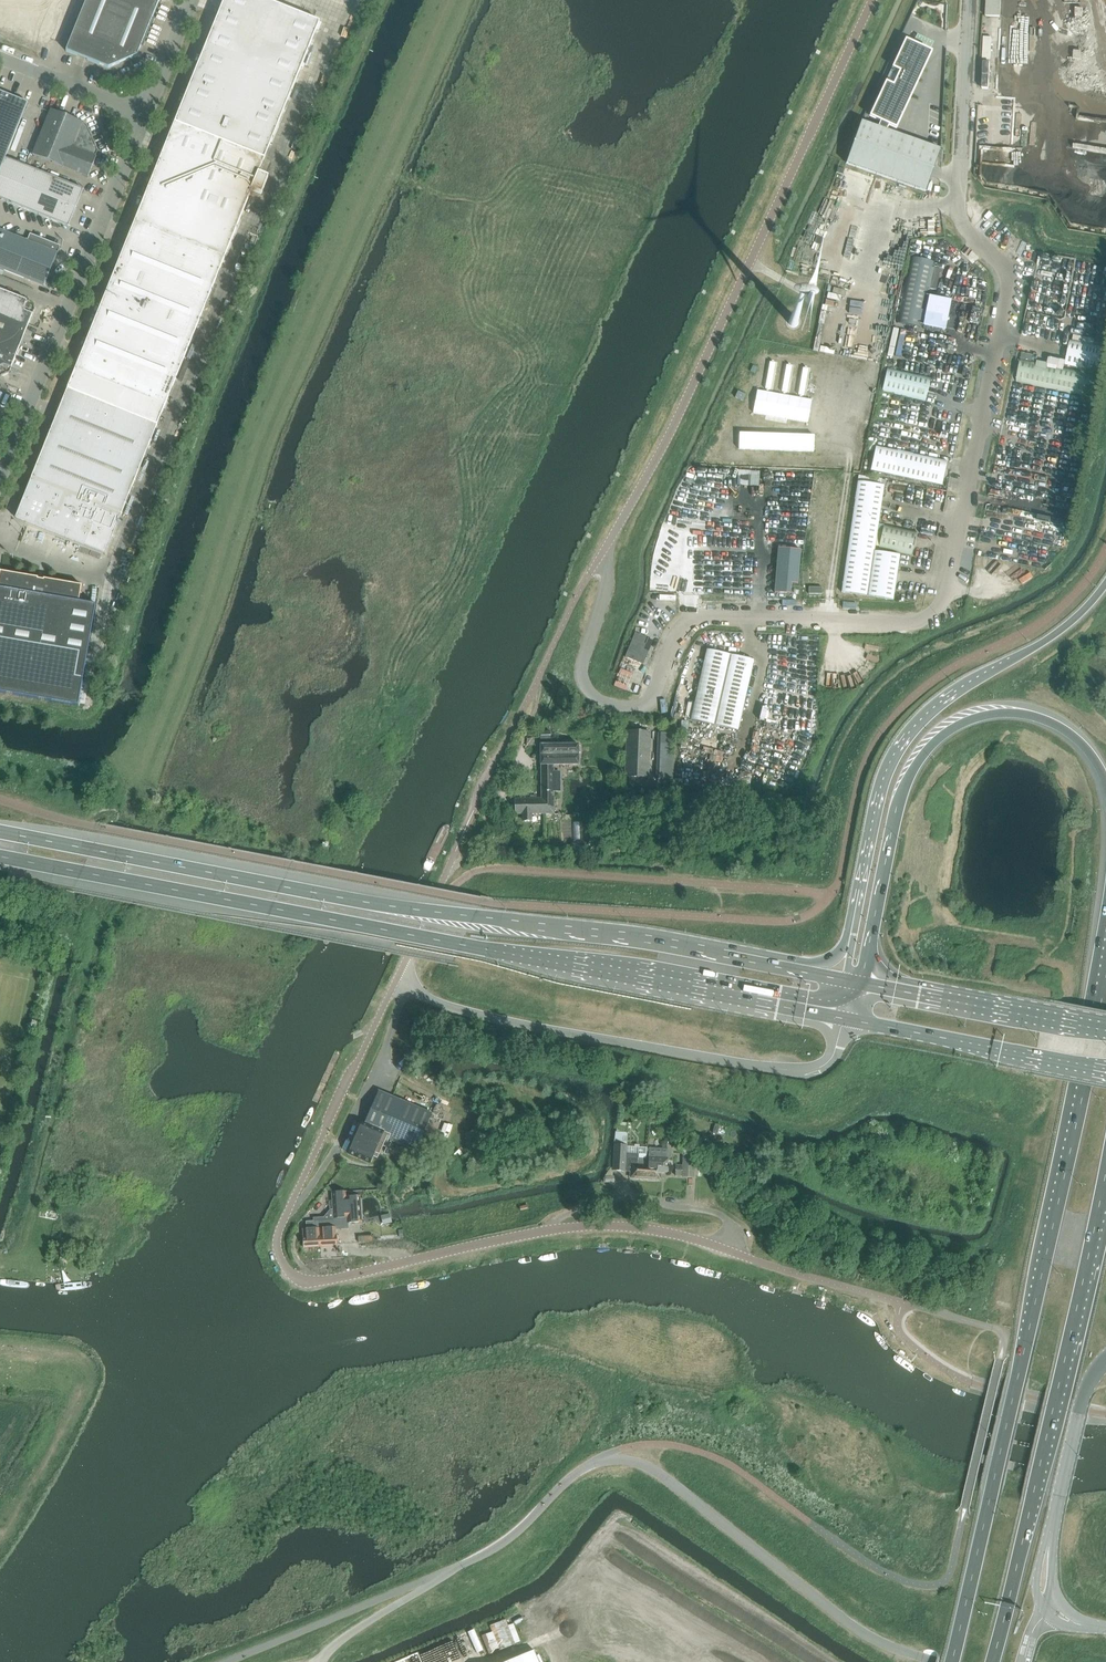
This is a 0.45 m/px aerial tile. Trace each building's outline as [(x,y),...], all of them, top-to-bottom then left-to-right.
[(108,68),(137,56),(160,0),(87,0),(66,51),(108,68)] [(67,389),(157,425),(252,190),(261,194),(268,177),(259,173),(297,79),(320,22),(265,0),(224,0),(207,43),(149,186),(153,188),(148,200),(144,199),(67,389)] [(1000,16),(1001,0),(988,0),(987,15),(1000,16)] [(983,59),(991,59),(992,37),(984,37),(983,59)] [(860,121),(846,163),(926,191),(941,148),(887,130),(889,126),(896,129),(932,52),(905,39),(869,117),(880,122),(878,127),(860,121)] [(12,204),(27,167),(5,158),(28,103),(0,92),(0,199),(12,204)] [(96,156),(98,151),(87,125),(81,123),(82,122),(51,110),(33,155),(62,166),(88,177),(96,156)] [(27,167),(12,204),(68,227),(83,190),(27,167)] [(138,193),(146,196),(148,189),(141,186),(138,193)] [(44,286),(60,246),(30,234),(27,241),(0,230),(0,269),(44,286)] [(920,327),(928,289),(937,290),(941,270),(933,268),(934,261),(912,256),(898,323),(920,327)] [(2,376),(10,373),(35,308),(33,303),(0,290),(0,375),(2,376)] [(789,322),(789,323),(789,324),(790,325),(790,326),(791,326),(792,327),(793,327),(794,327),(795,327),(796,327),(796,326),(797,326),(797,325),(798,325),(798,324),(798,323),(798,322),(798,321),(798,320),(797,319),(796,319),(796,318),(795,318),(794,318),(793,318),(792,318),(791,318),(791,319),(790,319),(790,320),(789,320),(789,321),(789,322)] [(1065,365),(1099,371),(1104,347),(1070,340),(1065,365)] [(1024,353),(1023,360),(1033,362),(1034,355),(1024,353)] [(1099,376),(1023,360),(1018,381),(1094,397),(1099,376)] [(775,364),(770,363),(765,389),(770,390),(775,364)] [(792,367),(787,366),(782,392),(787,393),(792,367)] [(882,391),(926,400),(931,376),(887,367),(882,391)] [(808,370),(803,369),(798,395),(804,396),(808,370)] [(105,554),(157,425),(67,389),(19,508),(20,509),(20,508),(22,509),(21,513),(22,515),(23,518),(27,519),(26,521),(25,522),(105,554)] [(746,395),(738,392),(735,398),(743,402),(746,395)] [(740,433),(739,448),(814,450),(814,436),(740,433)] [(942,486),(947,462),(877,448),(873,471),(942,486)] [(841,591),(893,599),(900,554),(874,550),(885,484),(858,480),(841,591)] [(774,592),(790,593),(790,583),(797,583),(802,524),(769,521),(767,547),(778,548),(774,592)] [(917,532),(884,525),(879,547),(912,555),(917,532)] [(82,586),(82,585),(44,579),(44,580),(38,579),(38,578),(0,571),(0,572),(0,692),(78,706),(96,605),(79,602),(82,586)] [(625,656),(642,664),(648,651),(643,649),(648,638),(635,632),(625,656)] [(691,719),(714,724),(730,654),(707,649),(691,719)] [(730,654),(714,724),(738,729),(753,659),(730,654)] [(626,730),(624,776),(648,777),(650,731),(626,730)] [(516,813),(521,813),(522,813),(522,821),(531,821),(531,813),(554,813),(554,792),(554,772),(554,765),(579,764),(578,745),(541,745),(541,765),(542,765),(542,798),(516,798),(516,813)] [(416,1150),(432,1113),(379,1090),(366,1122),(362,1120),(348,1154),(370,1164),(379,1143),(386,1146),(389,1139),(416,1150)] [(650,1115),(641,1111),(641,1112),(641,1113),(641,1114),(641,1115),(641,1116),(641,1117),(642,1117),(642,1118),(642,1119),(643,1119),(643,1120),(644,1120),(644,1121),(645,1121),(646,1122),(647,1122),(648,1122),(649,1122),(650,1115)] [(631,1176),(646,1177),(647,1165),(649,1165),(649,1158),(646,1158),(647,1148),(628,1146),(629,1127),(618,1126),(615,1170),(626,1170),(631,1171),(631,1176)] [(647,1165),(646,1177),(661,1178),(661,1173),(667,1173),(668,1163),(673,1163),(674,1156),(669,1150),(650,1149),(649,1158),(649,1165),(647,1165)] [(694,1160),(694,1151),(686,1150),(684,1150),(684,1152),(683,1162),(683,1167),(676,1166),(675,1170),(675,1175),(682,1175),(681,1177),(694,1177),(694,1176),(701,1176),(702,1164),(698,1164),(699,1160),(694,1160)] [(332,1192),(333,1218),(347,1218),(347,1223),(361,1222),(360,1196),(349,1196),(349,1200),(343,1201),(345,1195),(345,1191),(332,1192)] [(324,1217),(319,1217),(321,1246),(337,1246),(336,1230),(336,1220),(333,1220),(333,1218),(332,1209),(330,1209),(324,1217)] [(392,1222),(389,1213),(383,1215),(385,1224),(392,1222)] [(321,1246),(319,1217),(313,1218),(313,1221),(306,1221),(306,1229),(303,1229),(304,1247),(321,1246)] [(990,1435),(990,1438),(1016,1444),(1017,1444),(1017,1441),(991,1435),(990,1435)] [(534,1651),(508,1661),(539,1661),(534,1651)]
